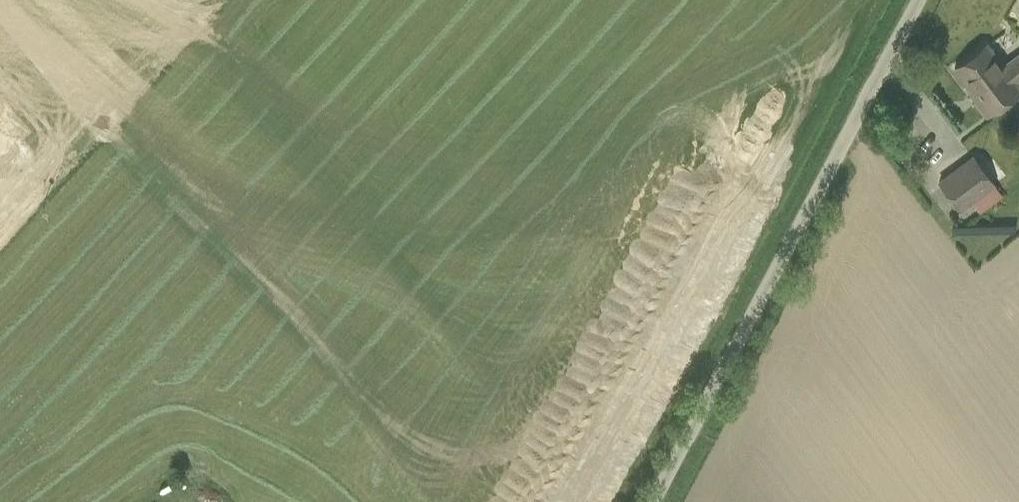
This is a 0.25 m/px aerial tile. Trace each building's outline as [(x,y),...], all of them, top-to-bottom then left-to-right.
[(1002,64),(987,44),(955,68),(972,90),(969,92),(987,115),(1018,91),(1018,83),(1018,82),(1018,51),(1002,64)] [(961,223),(1001,193),(973,156),(939,182),(960,209),(953,214),(961,223)]
